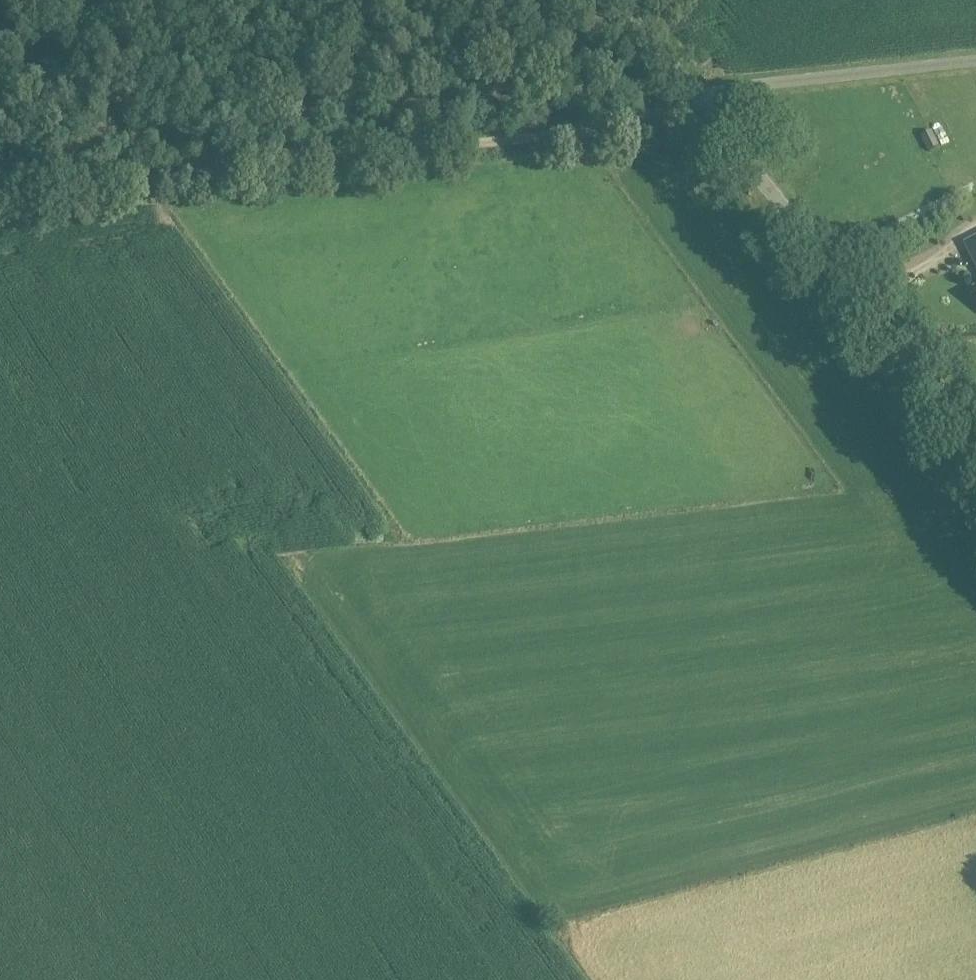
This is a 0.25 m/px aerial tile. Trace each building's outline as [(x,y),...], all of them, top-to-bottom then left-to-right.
[(929,152),(940,147),(933,131),(921,137),(929,152)] [(966,244),(975,264),(975,239),(966,244)]
